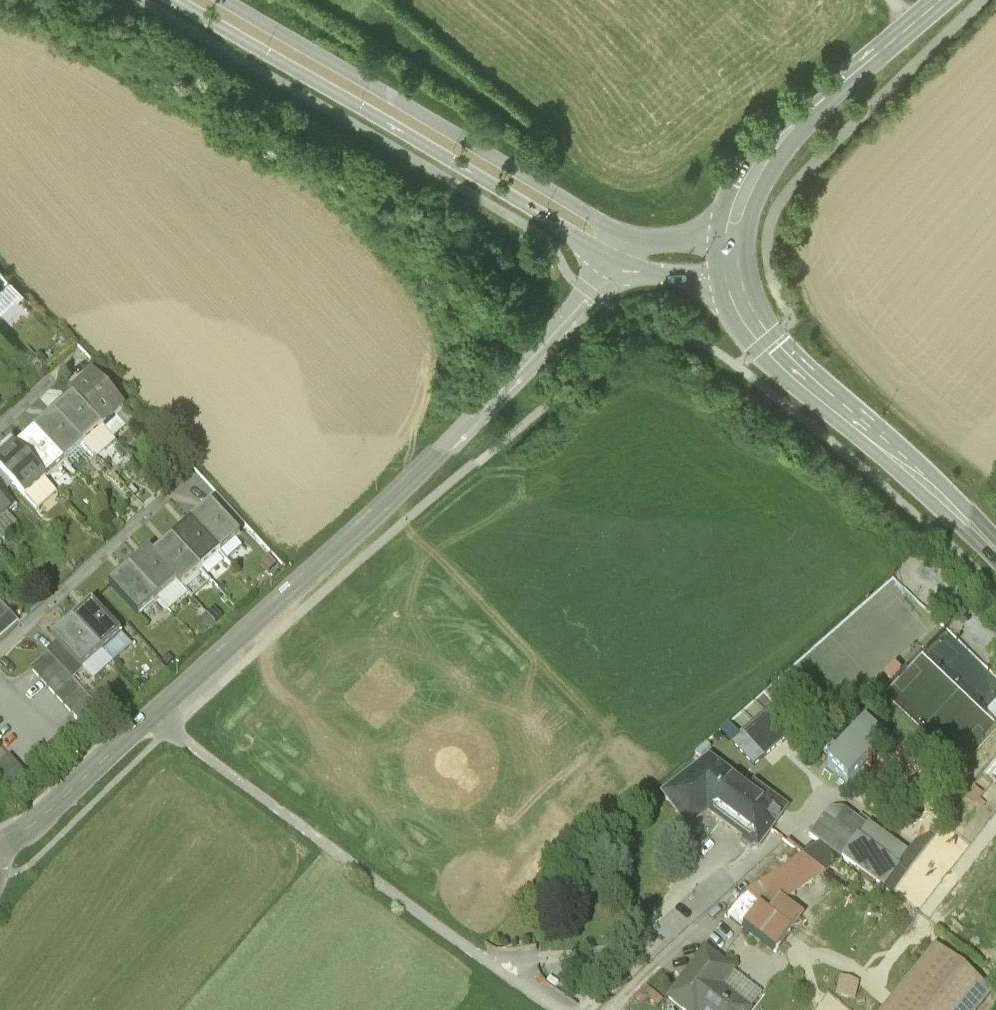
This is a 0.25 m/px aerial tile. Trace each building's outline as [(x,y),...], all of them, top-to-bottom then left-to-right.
[(10,276),(0,265),(0,285),(10,276)] [(93,384),(74,402),(103,433),(122,416),(93,384)] [(74,402),(55,419),(84,451),(103,433),(74,402)] [(55,419),(36,437),(65,469),(84,451),(55,419)] [(36,437),(17,455),(46,486),(65,469),(36,437)] [(0,471),(0,476),(27,505),(46,486),(17,455),(0,471)] [(46,486),(27,505),(39,519),(59,501),(46,486)] [(10,522),(0,511),(0,531),(10,522)] [(193,529),(221,560),(241,542),(212,511),(193,529)] [(174,547),(202,577),(221,560),(193,529),(174,547)] [(155,564),(179,590),(183,595),(202,577),(174,547),(155,564)] [(131,577),(160,608),(179,590),(155,564),(150,559),(131,577)] [(160,608),(131,577),(112,595),(140,626),(160,608)] [(1,610),(0,611),(0,629),(10,620),(1,610)] [(74,630),(102,660),(121,642),(93,612),(74,630)] [(209,623),(215,630),(220,626),(214,619),(209,623)] [(10,620),(0,629),(0,647),(19,629),(10,620)] [(211,635),(215,630),(209,623),(204,628),(211,635)] [(102,660),(74,630),(54,648),(58,652),(83,679),(102,660)] [(73,687),(83,679),(58,652),(48,660),(57,670),(65,678),(73,687)] [(883,691),(954,761),(990,725),(920,655),(883,691)] [(57,670),(48,660),(31,677),(40,686),(57,670)] [(65,678),(57,670),(40,686),(48,695),(65,678)] [(73,687),(65,678),(48,695),(56,704),(73,687)] [(82,696),(73,687),(56,704),(64,712),(82,696)] [(90,705),(82,696),(64,712),(72,721),(90,705)] [(99,714),(90,705),(72,721),(81,731),(99,714)] [(799,731),(778,707),(745,736),(767,760),(799,731)] [(886,755),(863,733),(830,767),(854,789),(886,755)] [(0,776),(0,789),(9,799),(27,783),(11,766),(0,776)] [(683,823),(708,841),(721,825),(742,840),(741,842),(757,853),(762,845),(764,846),(770,838),(768,837),(770,835),(786,813),(771,804),(767,810),(735,785),(736,783),(714,768),(712,770),(708,767),(664,801),(682,824),(683,823)] [(826,819),(810,841),(819,847),(840,862),(892,898),(905,880),(895,872),(897,870),(858,842),(866,831),(843,815),(835,826),(826,819)] [(802,858),(744,899),(766,916),(776,905),(780,902),(840,862),(819,847),(802,858)] [(744,899),(728,919),(776,956),(803,920),(780,902),(776,905),(766,916),(744,899)] [(668,1002),(679,1009),(747,1009),(721,990),(733,974),(706,953),(668,1002)] [(937,955),(894,1009),(975,1009),(987,995),(937,955)] [(733,974),(721,990),(747,1009),(752,1009),(762,996),(733,974)] [(830,999),(851,1004),(856,985),(835,979),(830,999)]
